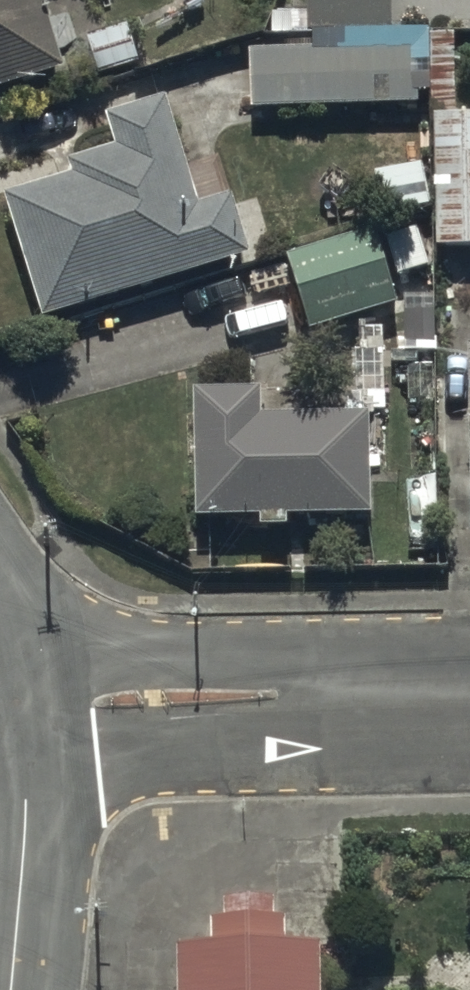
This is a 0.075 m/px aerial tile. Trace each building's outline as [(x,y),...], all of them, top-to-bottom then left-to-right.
[(68,63),(48,0),(0,0),(0,85),(68,63)] [(306,26),(389,26),(389,0),(306,0),(306,26)] [(131,22),(89,36),(102,74),(144,60),(131,22)] [(428,32),(433,244),(469,243),(469,113),(452,113),(451,32),(428,32)] [(252,51),(254,107),(417,100),(415,47),(405,47),(404,33),(357,35),(358,46),(252,51)] [(12,189),(50,312),(253,250),(235,191),(203,201),(172,98),(113,116),(121,142),(73,157),(77,170),(12,189)] [(372,225),(287,250),(310,328),(399,302),(391,275),(426,264),(416,230),(377,242),(372,225)] [(259,386),(193,386),(194,513),(258,512),(258,525),(290,525),(290,512),(370,511),(369,412),(259,413),(259,386)] [(333,925),(294,926),(294,904),(280,904),(280,890),(226,890),(226,914),(212,919),(212,939),(176,940),(176,989),(334,989),(333,925)]
